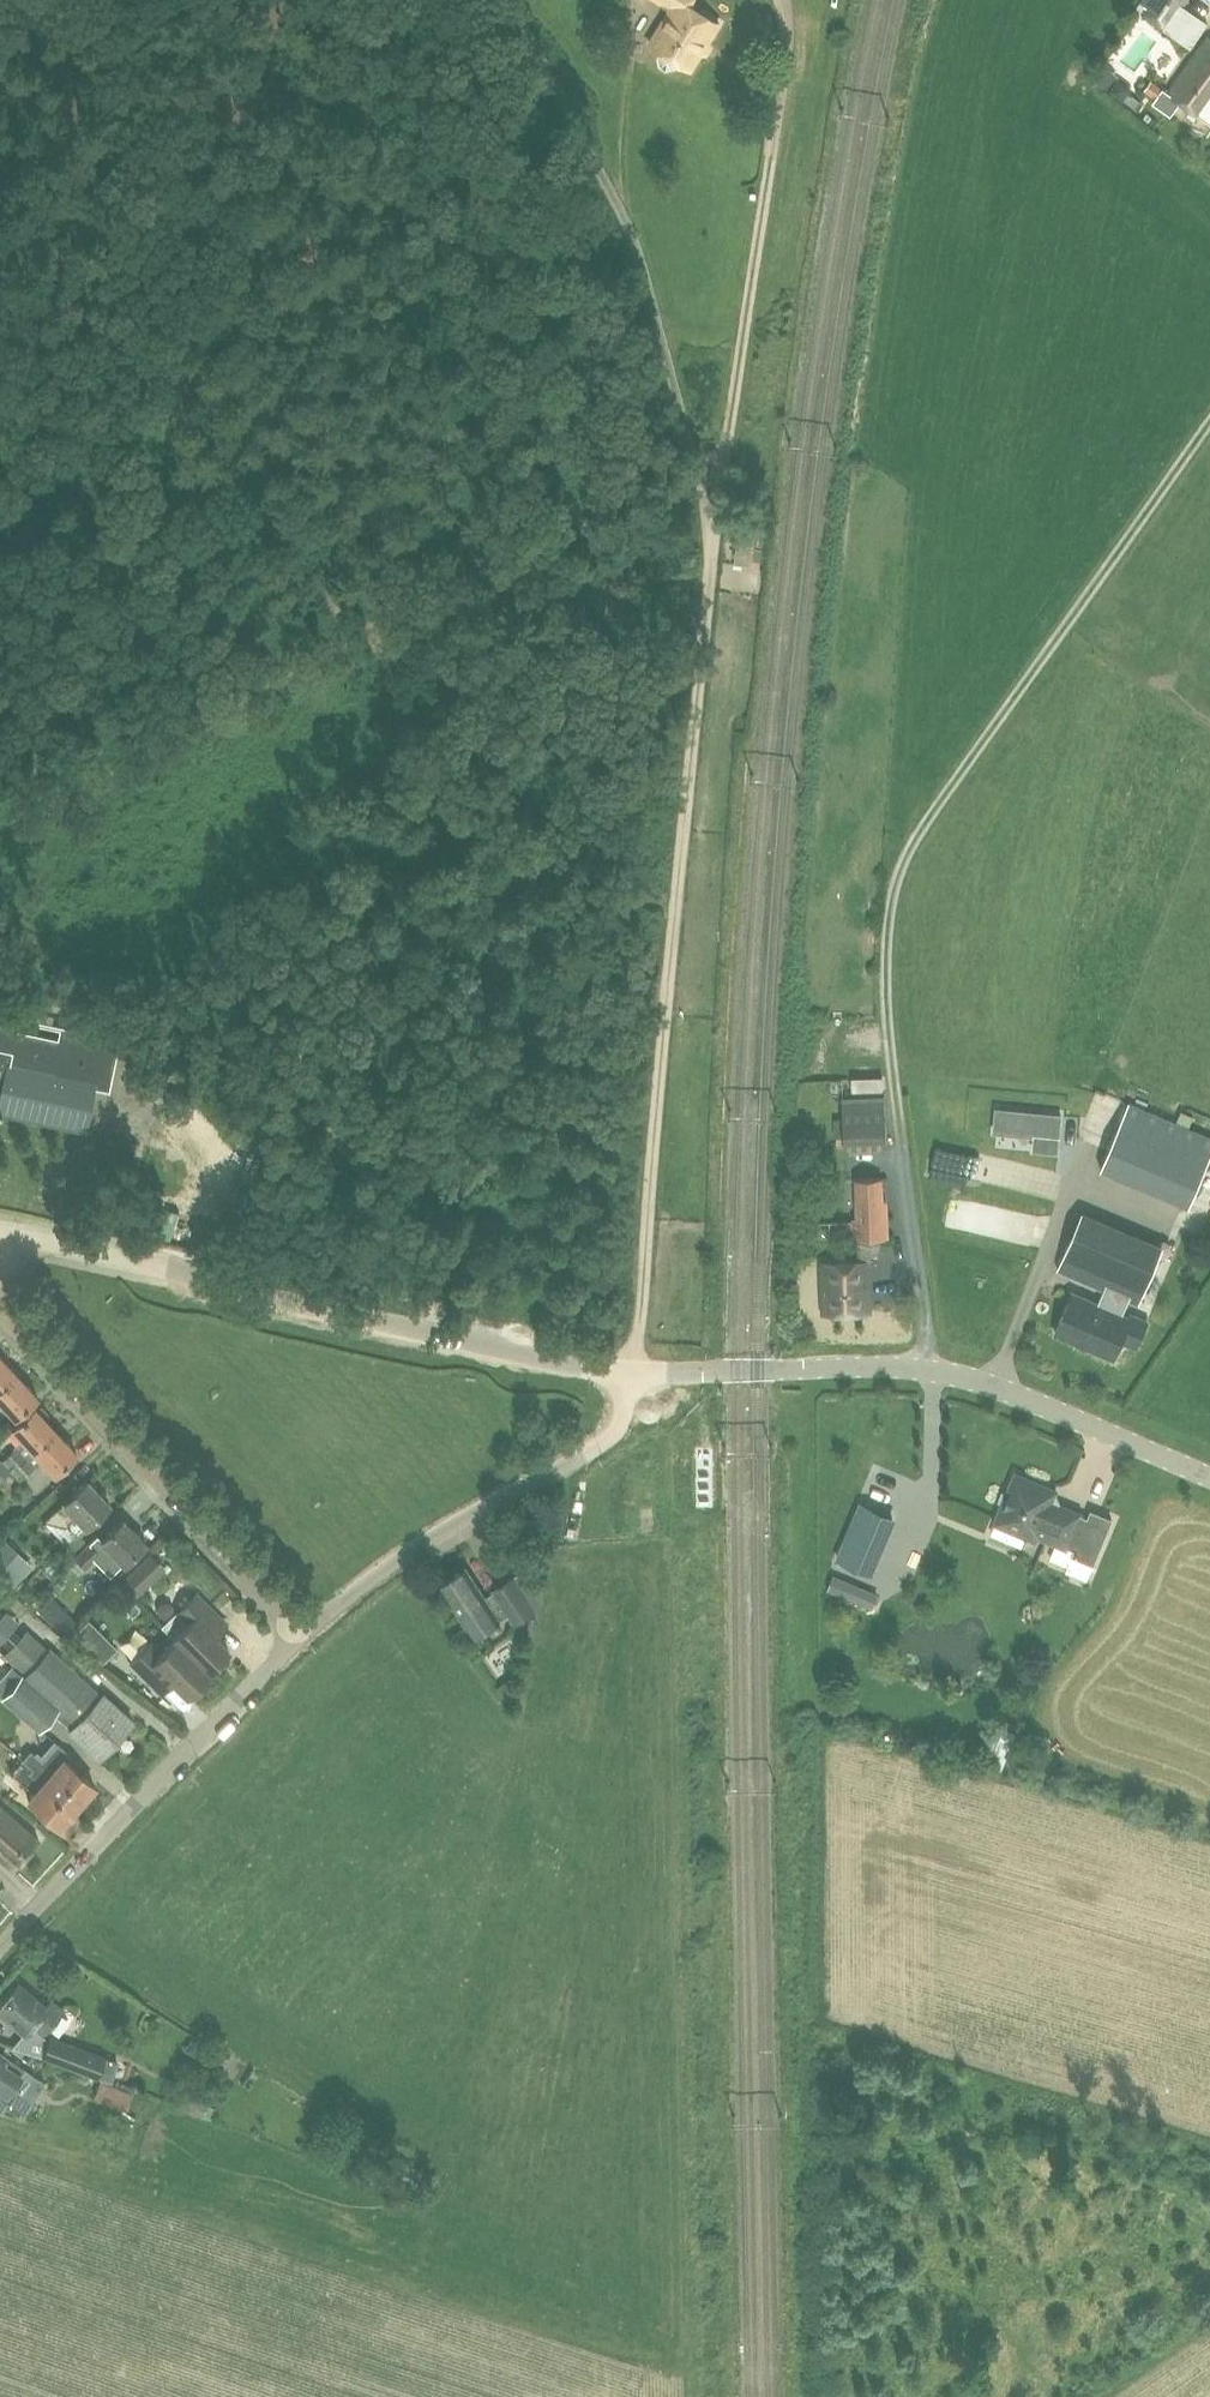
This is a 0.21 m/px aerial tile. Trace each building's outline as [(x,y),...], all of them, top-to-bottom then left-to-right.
[(690,69),(718,23),(688,5),(691,0),(659,0),(672,8),(649,44),(662,52),(658,58),(660,66),(666,70),(674,68),(678,62),(690,69)] [(1141,0),(1148,5),(1143,13),(1166,29),(1189,0),(1141,0)] [(1180,26),(1198,35),(1206,19),(1188,10),(1180,26)] [(1169,91),(1163,88),(1152,102),(1170,114),(1180,99),(1209,122),(1209,36),(1169,91)] [(1100,88),(1116,75),(1104,60),(1088,74),(1100,88)] [(62,989),(65,985),(52,973),(42,984),(35,992),(48,1004),(62,989)] [(119,1037),(60,1025),(57,1039),(12,1029),(15,1015),(0,1012),(0,1109),(84,1126),(92,1086),(108,1089),(119,1037)] [(851,1076),(851,1090),(882,1089),(881,1076),(851,1076)] [(166,1105),(178,1108),(181,1094),(181,1093),(180,1093),(169,1091),(165,1105),(166,1105)] [(884,1094),(843,1096),(845,1150),(887,1148),(884,1094)] [(1101,1168),(1189,1205),(1209,1156),(1209,1136),(1129,1101),(1101,1168)] [(1061,1115),(997,1109),(997,1114),(995,1131),(1036,1136),(1035,1150),(1058,1152),(1060,1130),(1061,1115)] [(853,1179),(855,1240),(858,1240),(858,1258),(820,1260),(823,1311),(869,1309),(866,1262),(871,1261),(871,1256),(875,1254),(880,1251),(883,1247),(886,1239),(883,1177),(853,1179)] [(1112,1289),(1105,1306),(1119,1312),(1125,1295),(1139,1301),(1160,1254),(1079,1219),(1059,1266),(1112,1289)] [(1130,1317),(1119,1312),(1105,1306),(1072,1293),(1057,1331),(1114,1355),(1121,1339),(1136,1346),(1148,1318),(1132,1312),(1130,1317)] [(16,1372),(0,1354),(0,1387),(16,1372)] [(16,1372),(0,1387),(0,1400),(14,1416),(37,1395),(16,1372)] [(10,1471),(56,1428),(47,1418),(49,1413),(42,1405),(36,1407),(35,1405),(12,1427),(23,1440),(16,1445),(17,1446),(1,1461),(10,1471)] [(56,1428),(10,1471),(18,1480),(43,1460),(54,1473),(77,1451),(56,1428)] [(1095,1500),(1088,1516),(1056,1502),(1053,1495),(1055,1489),(1015,1473),(1008,1490),(1002,1491),(999,1499),(1003,1504),(999,1513),(1028,1525),(1024,1533),(1035,1538),(1037,1533),(1094,1557),(1115,1508),(1095,1500)] [(67,1525),(75,1533),(85,1524),(86,1524),(109,1502),(86,1479),(64,1501),(77,1515),(67,1525)] [(864,1502),(841,1557),(875,1571),(898,1517),(864,1502)] [(110,1575),(145,1541),(124,1518),(101,1540),(96,1535),(73,1557),(86,1569),(96,1560),(110,1575)] [(486,1599),(467,1569),(440,1586),(460,1618),(460,1617),(473,1638),(507,1616),(514,1626),(536,1612),(514,1578),(492,1592),(494,1595),(486,1599)] [(123,1581),(138,1596),(149,1586),(133,1570),(123,1581)] [(187,1623),(177,1632),(212,1666),(215,1662),(216,1663),(217,1664),(219,1664),(220,1665),(222,1665),(223,1665),(225,1664),(226,1664),(227,1663),(228,1662),(229,1661),(230,1659),(230,1658),(230,1656),(230,1655),(230,1653),(229,1652),(228,1650),(229,1649),(209,1629),(221,1617),(196,1592),(176,1612),(187,1623)] [(49,1648),(6,1608),(0,1614),(0,1652),(23,1673),(25,1675),(49,1648)] [(73,1620),(61,1608),(49,1621),(60,1633),(73,1620)] [(106,1661),(121,1647),(93,1619),(74,1637),(106,1661)] [(212,1666),(177,1632),(172,1637),(174,1639),(161,1653),(150,1642),(130,1662),(155,1687),(167,1675),(187,1695),(188,1694),(190,1695),(191,1696),(193,1696),(194,1696),(196,1696),(197,1696),(199,1695),(200,1694),(201,1693),(202,1692),(202,1691),(203,1689),(203,1688),(203,1686),(202,1685),(202,1684),(200,1682),(209,1672),(207,1670),(212,1666)] [(49,1648),(25,1675),(23,1673),(23,1674),(12,1665),(0,1679),(0,1692),(3,1695),(39,1727),(53,1712),(59,1718),(70,1728),(101,1695),(96,1690),(96,1689),(50,1646),(49,1648)] [(103,1692),(101,1695),(70,1728),(98,1753),(98,1754),(100,1756),(133,1720),(131,1718),(103,1692)] [(94,1786),(63,1759),(68,1753),(58,1744),(43,1761),(31,1751),(23,1760),(32,1768),(28,1773),(72,1812),(82,1800),(87,1804),(95,1794),(90,1791),(94,1786)] [(32,1768),(23,1760),(22,1759),(10,1773),(34,1794),(29,1800),(59,1826),(72,1812),(28,1773),(32,1768)] [(39,1839),(0,1805),(0,1855),(14,1867),(39,1839)] [(30,2026),(42,2036),(63,2010),(51,2000),(46,2006),(17,1982),(0,2003),(0,2014),(23,2034),(30,2026)] [(50,2037),(42,2057),(110,2080),(118,2060),(50,2037)] [(24,2069),(0,2053),(0,2110),(11,2100),(6,2096),(24,2069)] [(113,2086),(107,2101),(125,2108),(130,2092),(113,2086)] [(203,2115),(210,2118),(215,2107),(207,2104),(203,2115)]
